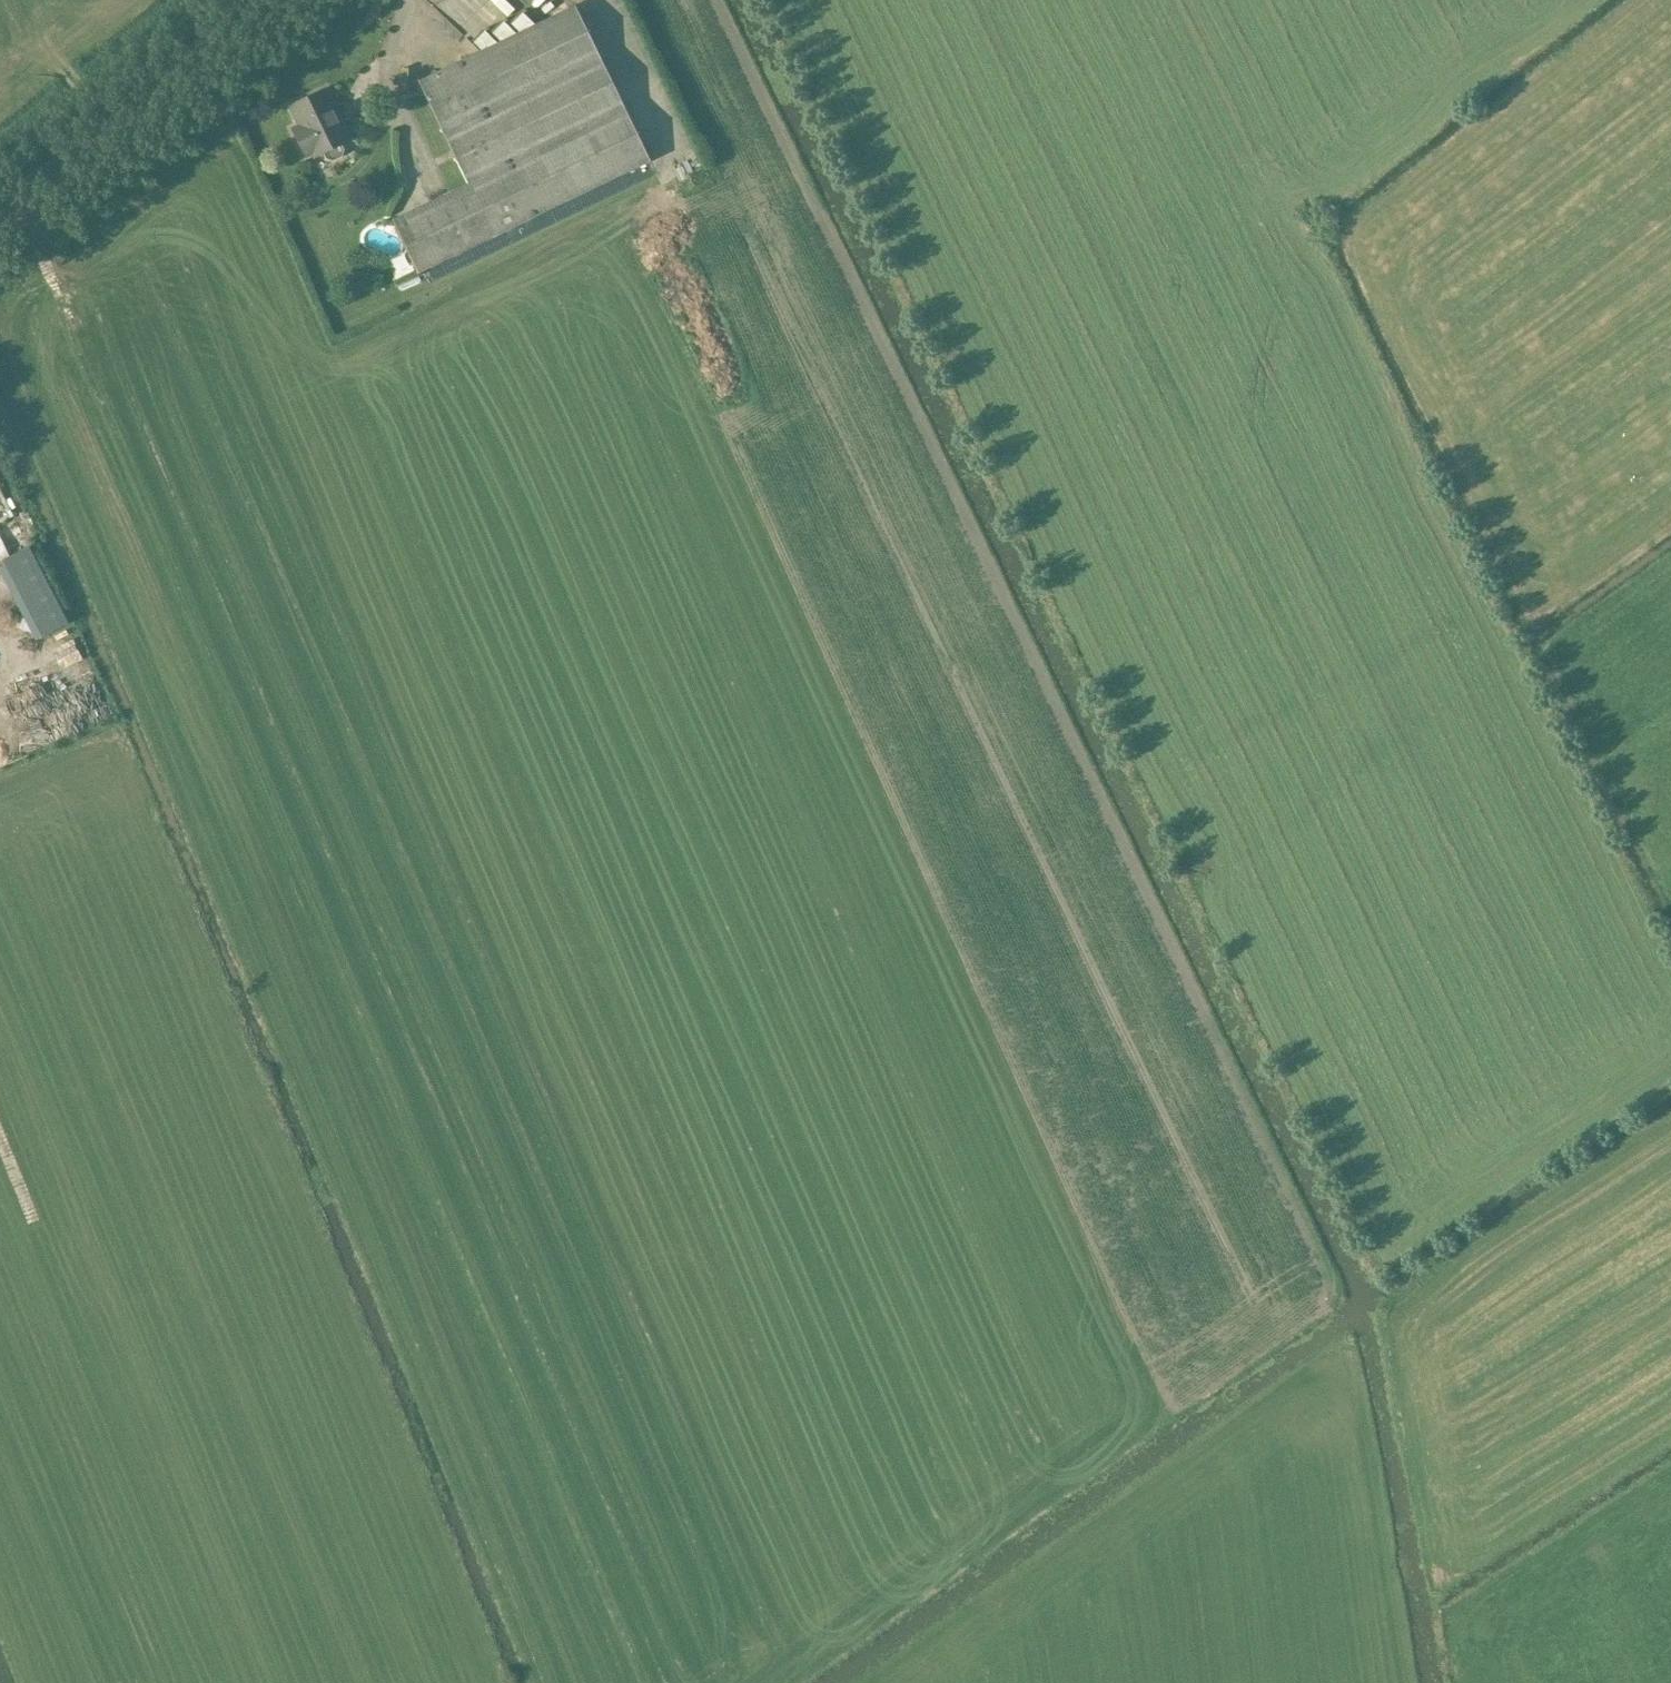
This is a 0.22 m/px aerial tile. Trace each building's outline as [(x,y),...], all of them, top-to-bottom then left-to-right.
[(419,274),(651,162),(576,5),(419,81),(468,184),(392,219),(419,274)] [(314,158),(315,161),(325,157),(326,159),(333,161),(342,157),(344,151),(342,148),(350,144),(326,93),(292,110),(301,130),(293,133),(307,161),(314,158)] [(24,533),(7,500),(8,500),(0,484),(0,547),(24,533)] [(71,621),(31,543),(0,559),(0,564),(38,638),(71,621)]
